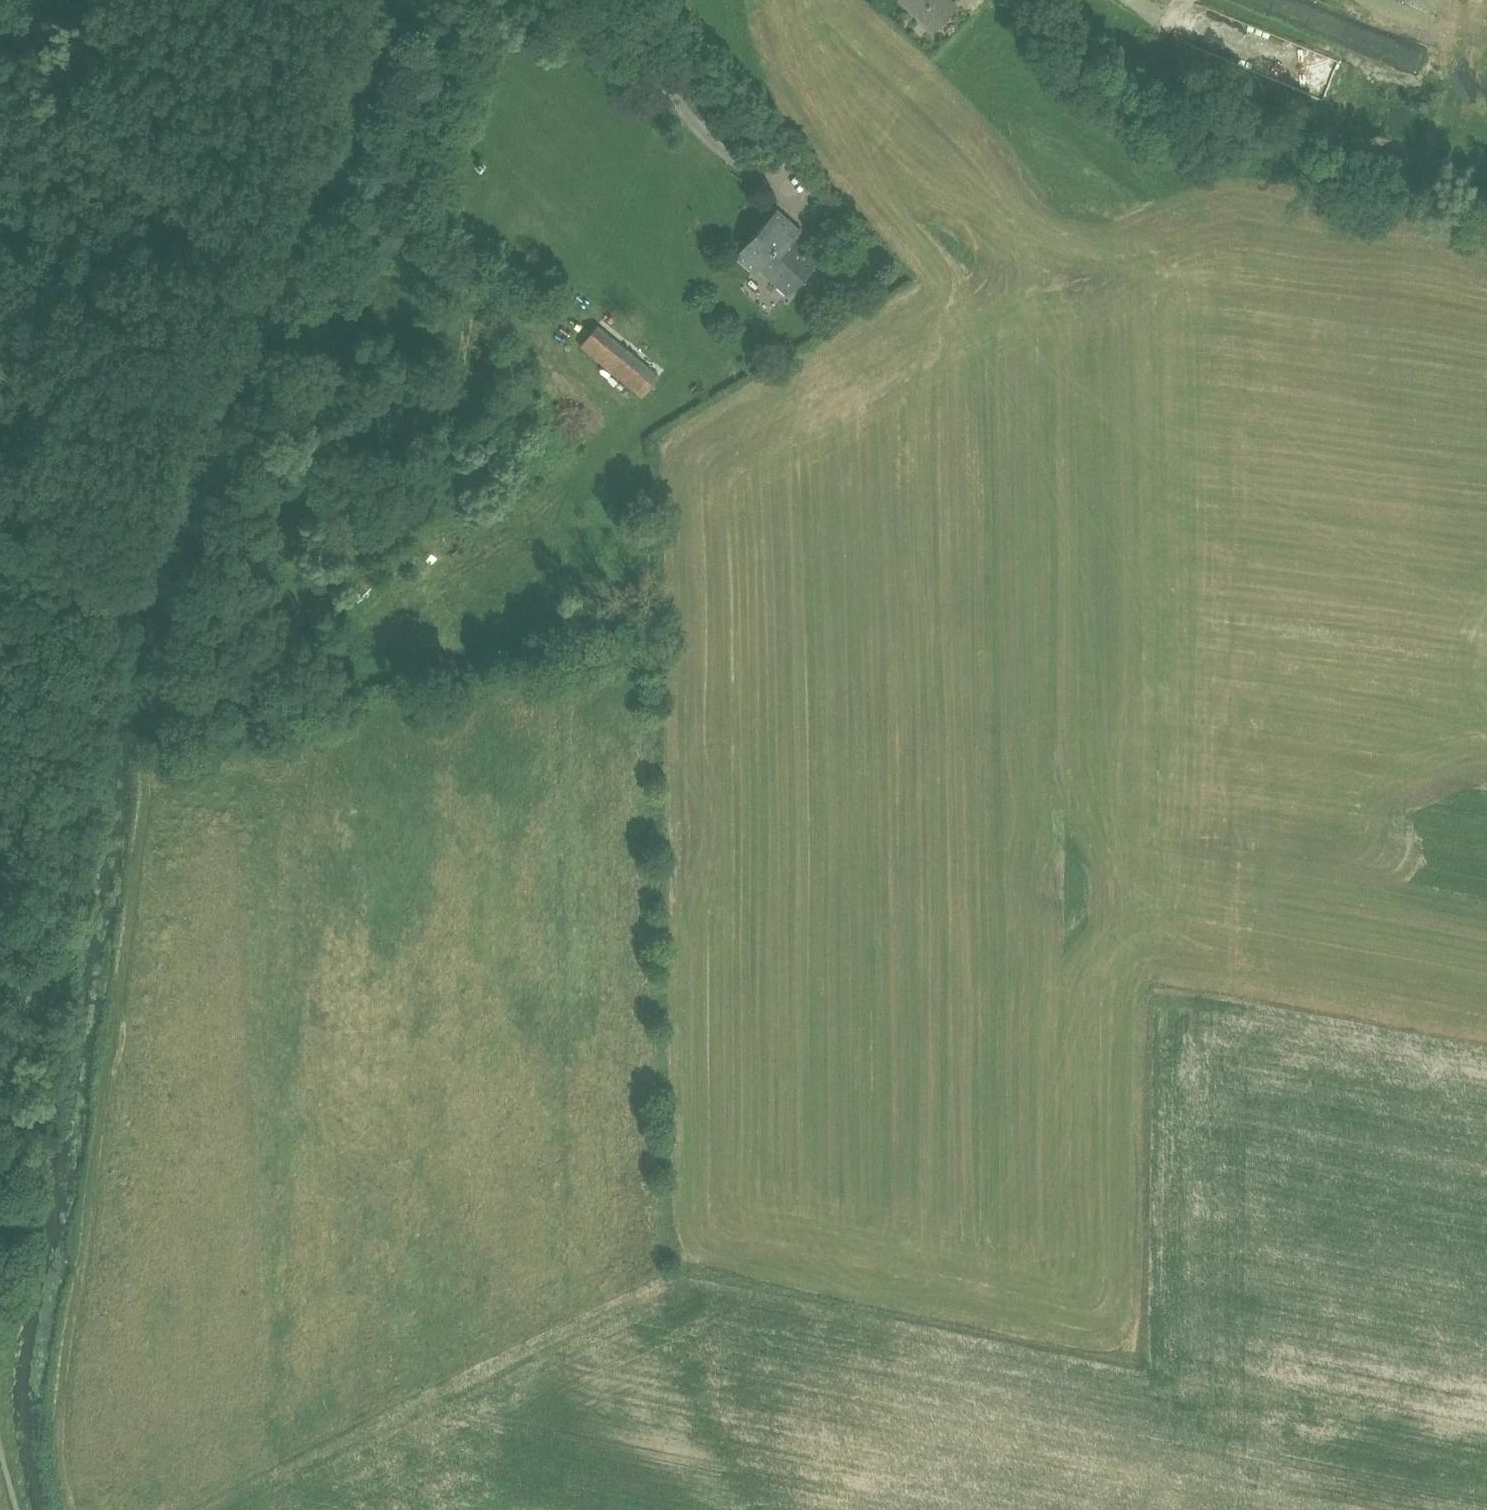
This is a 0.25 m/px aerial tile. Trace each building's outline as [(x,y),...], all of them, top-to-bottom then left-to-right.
[(951,0),(903,0),(933,30),(957,6),(951,0)] [(787,294),(821,257),(796,234),(801,230),(777,208),(735,254),(755,272),(759,267),(787,294)] [(642,397),(661,375),(598,323),(580,345),(642,397)] [(548,351),(537,360),(546,371),(557,362),(548,351)]
